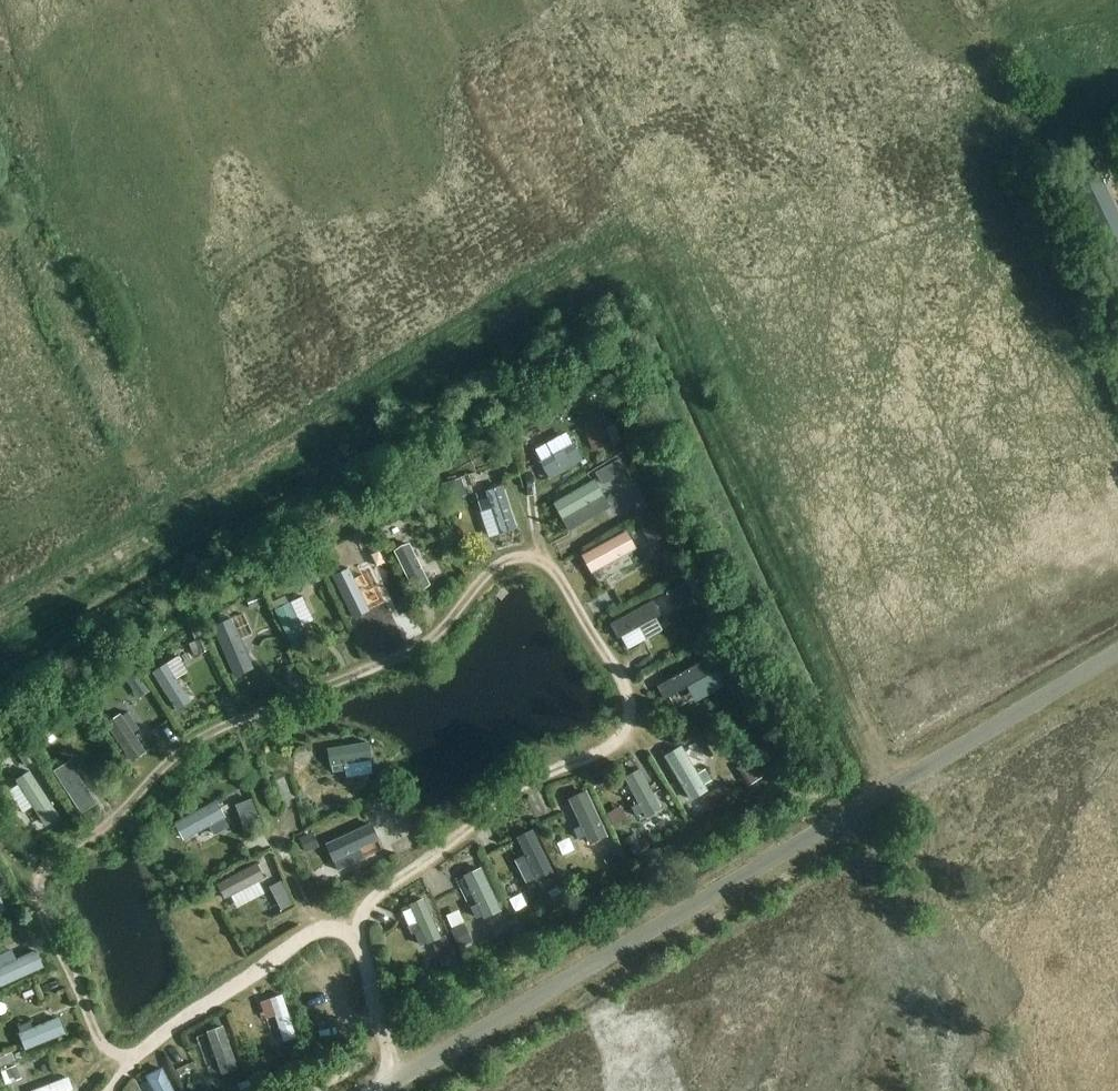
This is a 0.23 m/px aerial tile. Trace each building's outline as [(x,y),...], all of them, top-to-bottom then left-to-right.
[(1107,262),(1117,256),(1117,224),(1092,169),(1068,181),(1107,262)] [(616,434),(609,417),(596,422),(590,424),(598,442),(603,439),(616,434)] [(545,423),(529,429),(534,443),(549,437),(545,423)] [(568,448),(531,466),(537,479),(574,460),(568,448)] [(444,482),(448,494),(465,488),(461,477),(444,482)] [(589,479),(545,500),(554,519),(598,498),(589,479)] [(481,490),(491,531),(510,527),(501,486),(481,490)] [(630,488),(611,496),(618,511),(636,503),(630,488)] [(415,499),(422,511),(436,502),(429,491),(415,499)] [(653,522),(641,528),(649,542),(661,536),(653,522)] [(631,559),(622,540),(587,556),(596,575),(631,559)] [(385,551),(410,591),(425,582),(400,542),(385,551)] [(375,553),(360,560),(372,585),(352,595),(360,611),(394,594),(375,553)] [(335,588),(346,583),(339,570),(329,575),(335,588)] [(673,605),(684,600),(678,587),(667,593),(673,605)] [(247,601),(252,611),(262,607),(257,597),(247,601)] [(272,608),(286,640),(310,630),(296,597),(272,608)] [(230,620),(234,628),(246,623),(242,613),(228,619),(229,621),(230,620)] [(626,644),(639,639),(633,625),(620,631),(626,644)] [(195,640),(199,652),(210,648),(206,636),(204,637),(196,640),(195,640)] [(166,659),(159,664),(169,677),(175,673),(166,659)] [(179,670),(175,673),(169,677),(180,695),(191,688),(179,670)] [(67,715),(74,725),(87,716),(81,706),(67,715)] [(101,720),(115,759),(140,750),(126,711),(101,720)] [(706,786),(719,776),(688,736),(675,747),(706,786)] [(289,747),(294,765),(313,760),(308,742),(289,747)] [(774,752),(761,743),(754,752),(767,762),(774,752)] [(25,765),(34,760),(25,746),(16,752),(25,765)] [(387,768),(381,775),(390,784),(397,778),(387,768)] [(24,836),(40,830),(45,844),(55,841),(28,771),(2,781),(24,836)] [(702,796),(710,809),(727,800),(719,786),(702,796)] [(242,789),(231,795),(237,807),(248,802),(242,789)] [(228,826),(224,817),(209,825),(214,834),(228,826)] [(546,826),(522,832),(532,870),(556,864),(546,826)] [(305,852),(314,848),(307,833),(298,837),(305,852)] [(633,833),(624,838),(630,850),(639,845),(633,833)] [(274,852),(264,854),(267,875),(277,873),(274,852)] [(337,870),(348,865),(344,856),(333,861),(337,870)] [(209,883),(217,898),(260,876),(252,861),(209,883)] [(269,885),(275,897),(287,891),(282,879),(269,885)] [(531,883),(518,889),(523,902),(537,896),(531,883)] [(558,886),(548,891),(553,901),(563,897),(558,886)] [(435,952),(452,945),(429,891),(412,898),(435,952)] [(458,943),(459,943),(462,949),(471,945),(468,938),(461,923),(451,928),(458,943)] [(450,948),(440,952),(444,962),(455,958),(450,948)] [(0,959),(0,982),(30,971),(25,957),(13,962),(10,955),(0,959)] [(43,994),(56,983),(47,972),(34,983),(43,994)] [(279,991),(263,997),(279,1040),(295,1034),(279,991)] [(12,1052),(56,1034),(49,1018),(6,1036),(12,1052)] [(220,1023),(202,1031),(222,1073),(239,1065),(220,1023)] [(0,1067),(15,1060),(11,1052),(0,1057),(0,1066),(0,1067)] [(3,1086),(5,1088),(10,1086),(12,1090),(30,1090),(24,1077),(21,1078),(15,1065),(1,1071),(6,1084),(3,1086)] [(43,1068),(35,1072),(43,1090),(51,1087),(43,1068)] [(142,1090),(169,1090),(157,1070),(136,1082),(142,1090)] [(238,1083),(241,1090),(250,1090),(252,1090),(248,1079),(238,1083)]
